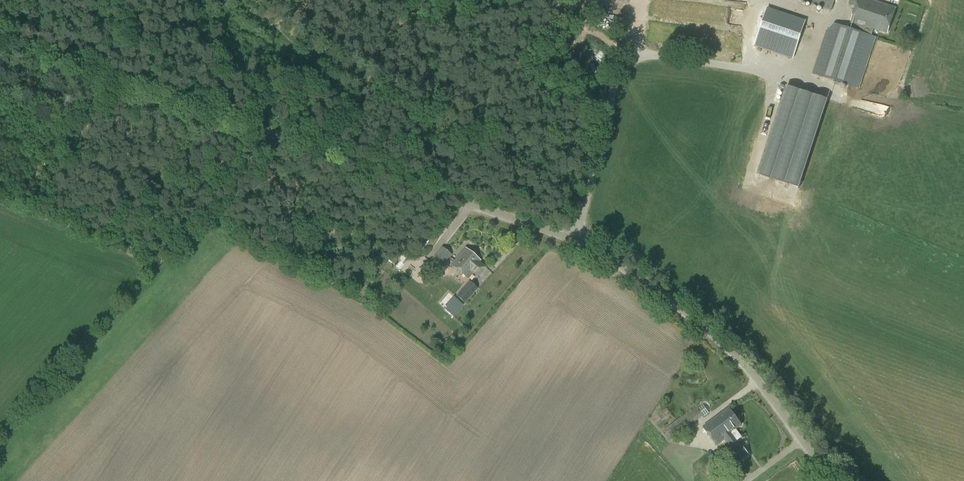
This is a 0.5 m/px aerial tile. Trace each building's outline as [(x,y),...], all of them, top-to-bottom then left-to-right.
[(834,0),(798,0),(831,11),(834,0)] [(880,0),(850,0),(849,3),(856,6),(849,28),(834,24),(828,31),(814,74),(859,89),(875,37),(872,36),(874,28),(887,33),(895,8),(879,3),(880,0)] [(793,59),(806,20),(767,8),(754,46),(793,59)] [(828,100),(787,87),(786,90),(758,174),(764,176),(799,188),(826,105),(828,100)] [(423,250),(429,241),(422,236),(416,245),(423,250)] [(440,269),(452,255),(442,247),(430,261),(440,269)] [(465,248),(450,265),(468,280),(473,274),(478,278),(486,267),(480,262),(481,261),(465,248)] [(464,304),(477,289),(468,281),(455,296),(464,304)] [(463,305),(453,297),(443,308),(453,317),(463,305)] [(673,438),(703,416),(696,406),(666,428),(673,438)] [(728,424),(736,418),(729,409),(704,426),(717,445),(725,439),(724,439),(727,437),(723,432),(727,430),(724,426),(725,426),(724,424),(727,422),(728,424)] [(724,439),(725,439),(734,453),(728,457),(733,465),(748,454),(738,440),(742,437),(736,429),(741,426),(736,418),(728,424),(727,422),(724,424),(725,426),(724,426),(727,430),(723,432),(727,437),(724,439)]
